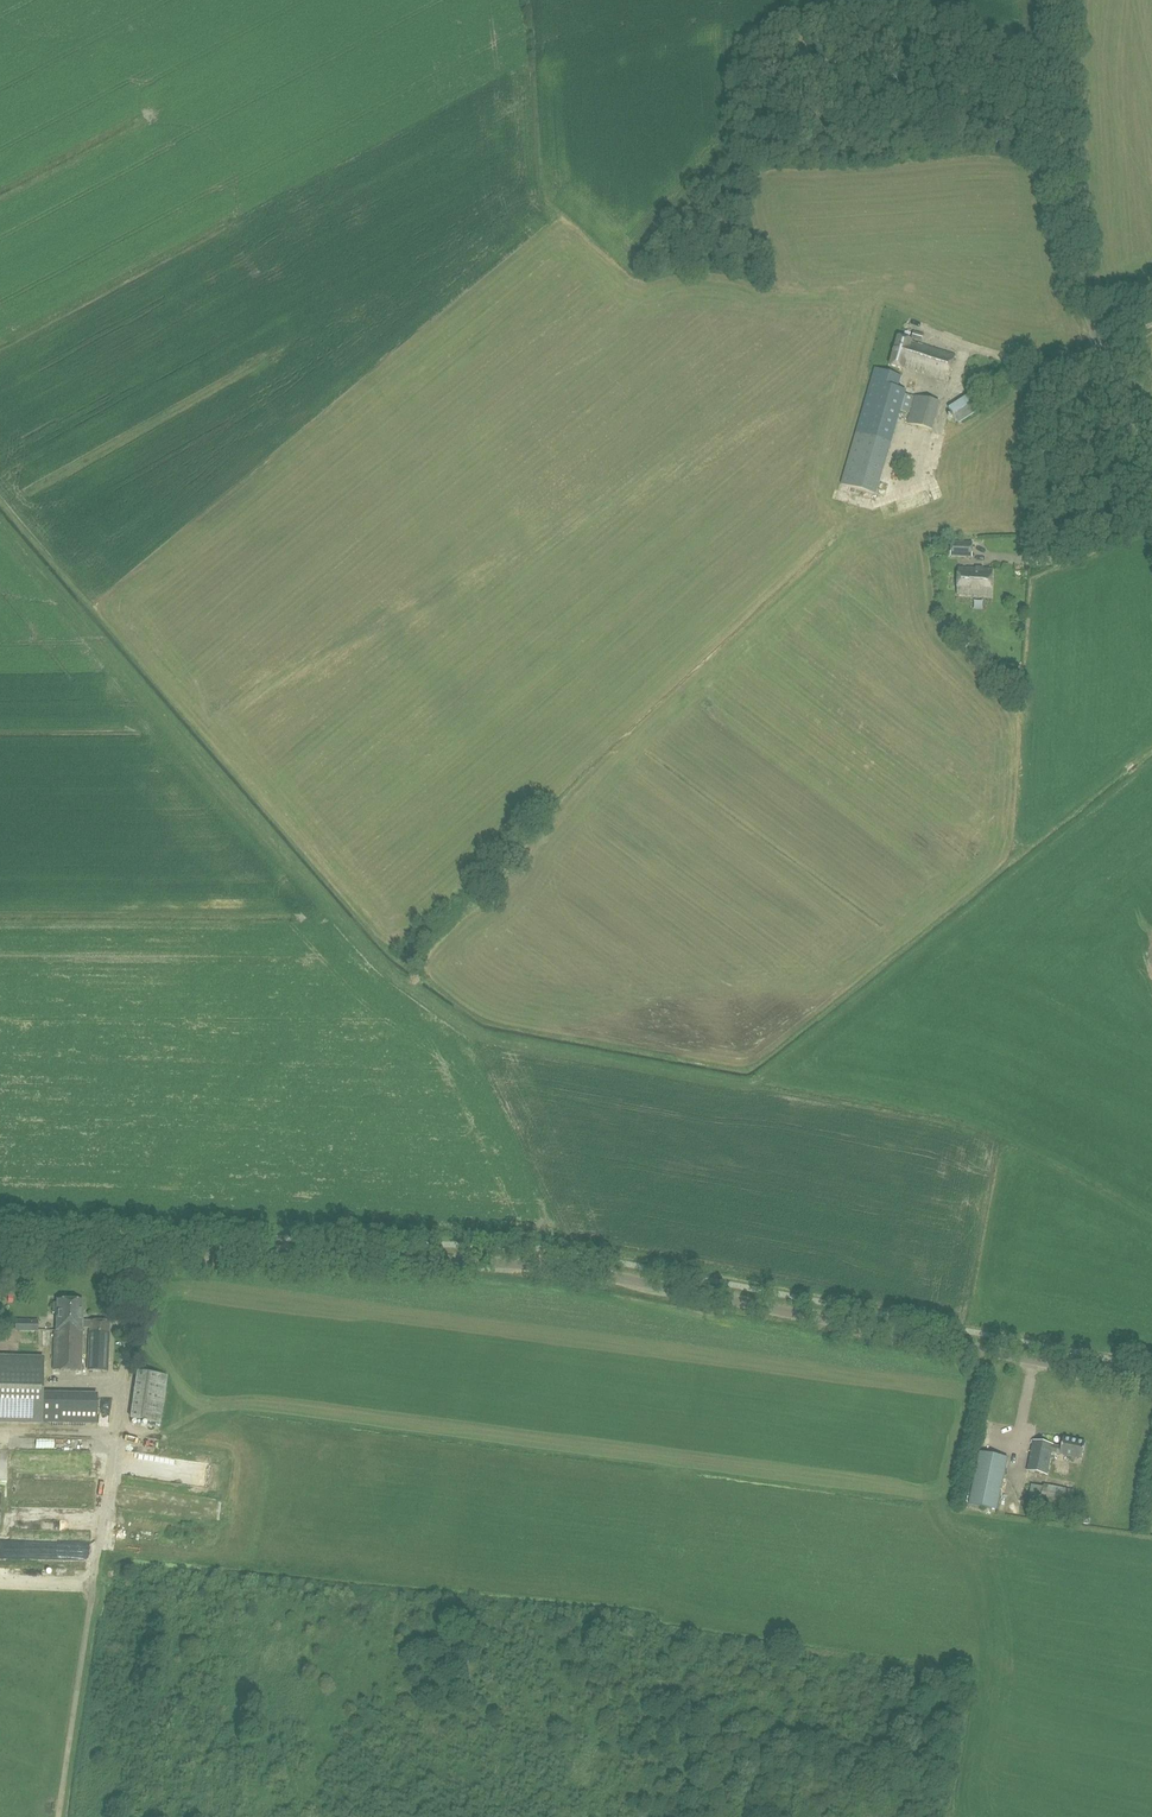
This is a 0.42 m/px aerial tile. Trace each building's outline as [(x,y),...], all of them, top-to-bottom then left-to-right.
[(922,342),(925,334),(915,332),(913,339),(922,342)] [(903,367),(947,381),(955,355),(911,341),(898,337),(889,365),(902,369),(903,367)] [(874,369),(841,485),(876,495),(892,439),(906,391),(899,388),(902,376),(874,369)] [(977,410),(968,396),(949,408),(958,423),(977,410)] [(972,544),(951,543),(950,557),(971,558),(972,544)] [(992,570),(958,568),(957,596),(991,597),(992,570)] [(55,1330),(54,1371),(82,1371),(83,1328),(90,1329),(89,1371),(109,1372),(110,1321),(83,1321),(83,1300),(57,1300),(56,1330),(55,1330)] [(44,1360),(0,1359),(0,1421),(62,1422),(63,1395),(43,1394),(44,1360)] [(144,1419),(162,1421),(169,1376),(150,1373),(144,1419)] [(103,1430),(114,1430),(114,1412),(104,1412),(103,1430)] [(1033,1441),(1028,1471),(1048,1475),(1052,1452),(1060,1454),(1082,1458),(1085,1441),(1063,1437),(1061,1446),(1053,1445),(1053,1444),(1033,1441)] [(971,1503),(999,1508),(1008,1456),(980,1450),(971,1503)] [(1041,1501),(1071,1507),(1074,1491),(1044,1485),(1041,1501)] [(10,1543),(0,1544),(0,1560),(39,1559),(39,1550),(11,1551),(10,1543)] [(54,1548),(44,1547),(43,1555),(53,1556),(54,1548)]
